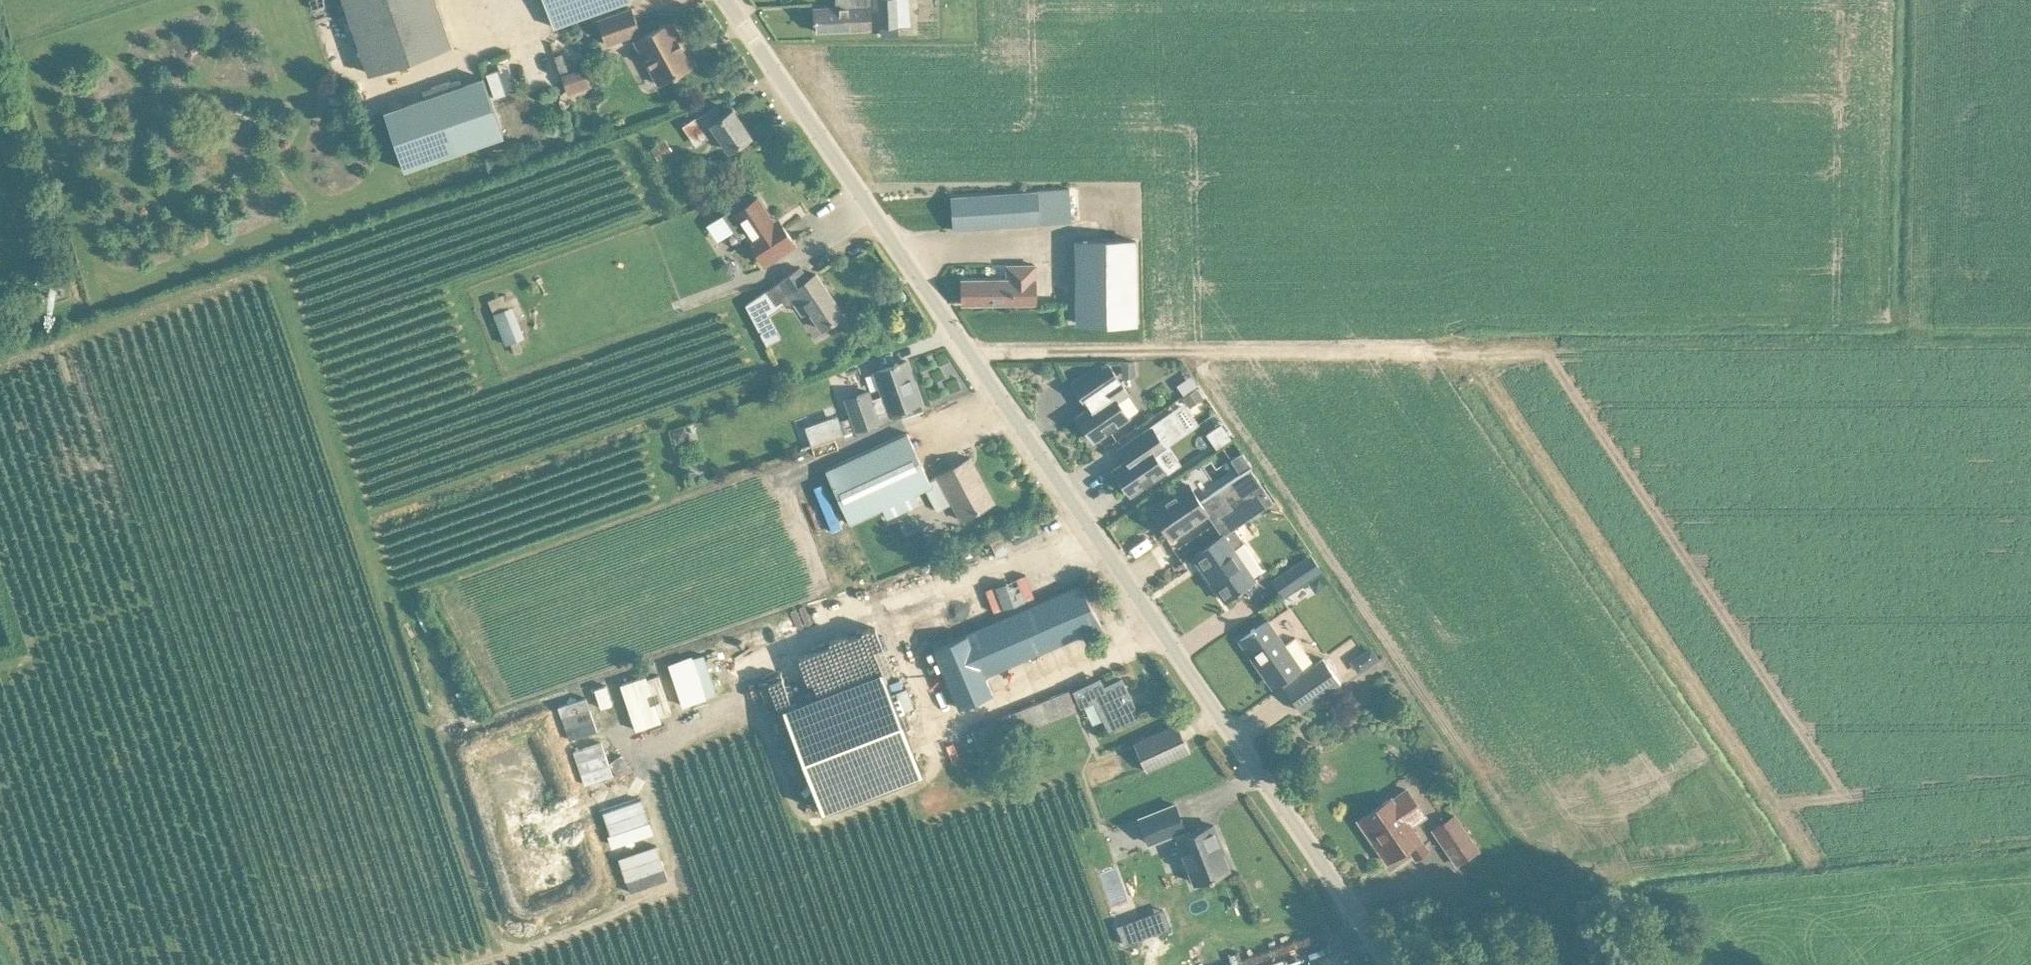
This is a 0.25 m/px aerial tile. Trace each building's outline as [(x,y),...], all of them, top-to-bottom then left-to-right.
[(367,74),(451,46),(435,0),(342,0),(367,74)] [(553,27),(628,1),(628,0),(544,0),(553,27)] [(814,8),(815,31),(835,30),(861,29),(871,28),(870,0),(835,0),(836,7),(814,8)] [(909,7),(909,0),(879,0),(880,28),(910,27),(909,7)] [(658,83),(673,73),(691,66),(682,49),(685,47),(671,20),(640,37),(638,33),(640,33),(631,8),(613,15),(597,20),(606,45),(632,35),(658,83)] [(498,69),(486,73),(495,98),(506,94),(506,93),(498,70),(498,69)] [(558,88),(566,107),(593,96),(585,76),(558,88)] [(483,77),(384,111),(404,170),(504,136),(483,77)] [(729,151),(735,147),(751,136),(732,109),(721,116),(714,106),(684,126),(696,144),(716,131),(729,151)] [(665,140),(652,148),(660,162),(674,153),(665,140)] [(1039,191),(1041,223),(1072,221),(1071,217),(1069,188),(1039,191)] [(1069,188),(1071,217),(1079,216),(1077,188),(1069,188)] [(1039,191),(971,195),(971,196),(951,197),(954,229),(1041,223),(1039,191)] [(730,233),(744,223),(753,236),(748,239),(765,263),(795,243),(778,217),(774,220),(758,196),(735,211),(733,208),(719,218),(730,233)] [(721,225),(703,236),(714,254),(732,244),(721,225)] [(1076,241),(1077,323),(1137,322),(1136,241),(1076,241)] [(962,304),(982,303),(1036,303),(1035,265),(1007,265),(1007,279),(962,280),(962,304)] [(808,309),(810,313),(821,329),(843,314),(816,273),(808,278),(801,267),(766,291),(775,305),(782,301),(784,302),(786,304),(789,305),(792,305),(795,303),(802,313),(808,309)] [(744,315),(750,326),(771,314),(764,303),(744,315)] [(491,326),(503,358),(521,351),(509,319),(491,326)] [(861,327),(858,338),(870,341),(873,330),(861,327)] [(846,399),(852,417),(856,430),(879,422),(877,414),(888,410),(889,413),(922,402),(908,361),(875,372),(884,397),(872,401),(869,391),(846,399)] [(1129,394),(1109,364),(1099,364),(1073,383),(1083,397),(1084,396),(1085,397),(1090,393),(1097,403),(1077,417),(1094,442),(1129,418),(1118,401),(1129,394)] [(1197,388),(1183,398),(1189,406),(1203,397),(1197,388)] [(1134,456),(1113,470),(1131,495),(1166,471),(1155,455),(1165,447),(1184,434),(1169,412),(1150,425),(1151,427),(1120,449),(1121,451),(1127,447),(1134,456)] [(852,417),(840,421),(844,434),(856,430),(852,417)] [(907,433),(825,470),(849,523),(926,488),(931,486),(929,480),(907,433)] [(970,458),(929,480),(931,486),(926,488),(938,510),(952,503),(961,519),(994,501),(970,458)] [(1250,467),(1200,501),(1189,484),(1152,509),(1171,537),(1208,512),(1216,524),(1233,513),(1227,504),(1247,490),(1249,493),(1262,484),(1250,467)] [(1227,504),(1233,513),(1216,524),(1223,535),(1233,527),(1234,528),(1273,501),(1262,484),(1249,493),(1247,490),(1227,504)] [(1225,600),(1241,589),(1254,579),(1233,549),(1243,542),(1234,528),(1233,527),(1223,535),(1194,555),(1225,600)] [(1282,594),(1321,568),(1312,555),(1273,580),(1282,594)] [(1318,574),(1308,581),(1315,592),(1325,584),(1318,574)] [(992,693),(986,679),(1100,625),(1081,585),(936,654),(959,708),(992,693)] [(1239,640),(1251,657),(1273,687),(1282,681),(1285,685),(1283,686),(1300,711),(1340,683),(1323,658),(1314,664),(1296,637),(1285,645),(1267,620),(1239,640)] [(1362,670),(1373,663),(1368,657),(1358,664),(1362,670)] [(882,669),(782,707),(784,713),(789,725),(823,810),(922,772),(899,712),(914,706),(907,688),(891,694),(882,669)] [(646,676),(621,685),(636,730),(662,721),(660,716),(671,712),(658,675),(647,679),(646,676)] [(1108,729),(1120,723),(1138,715),(1121,679),(1103,687),(1099,679),(1074,691),(1081,706),(1095,700),(1108,729)] [(606,683),(594,687),(601,706),(612,702),(606,683)] [(998,743),(1077,711),(1069,691),(972,731),(979,750),(987,747),(991,757),(1002,753),(998,743)] [(585,692),(557,702),(568,736),(597,726),(585,692)] [(1146,771),(1172,759),(1190,751),(1177,724),(1134,744),(1146,771)] [(601,739),(573,748),(584,781),(612,771),(612,770),(601,739)] [(622,754),(610,762),(621,777),(633,769),(622,754)] [(1415,858),(1427,850),(1411,825),(1425,816),(1406,788),(1358,820),(1387,862),(1408,847),(1415,858)] [(1175,802),(1137,817),(1149,845),(1176,835),(1194,883),(1209,877),(1210,878),(1214,877),(1213,875),(1228,869),(1218,844),(1220,843),(1213,825),(1185,835),(1184,831),(1186,830),(1175,802)] [(1456,863),(1478,848),(1456,815),(1434,830),(1456,863)]
